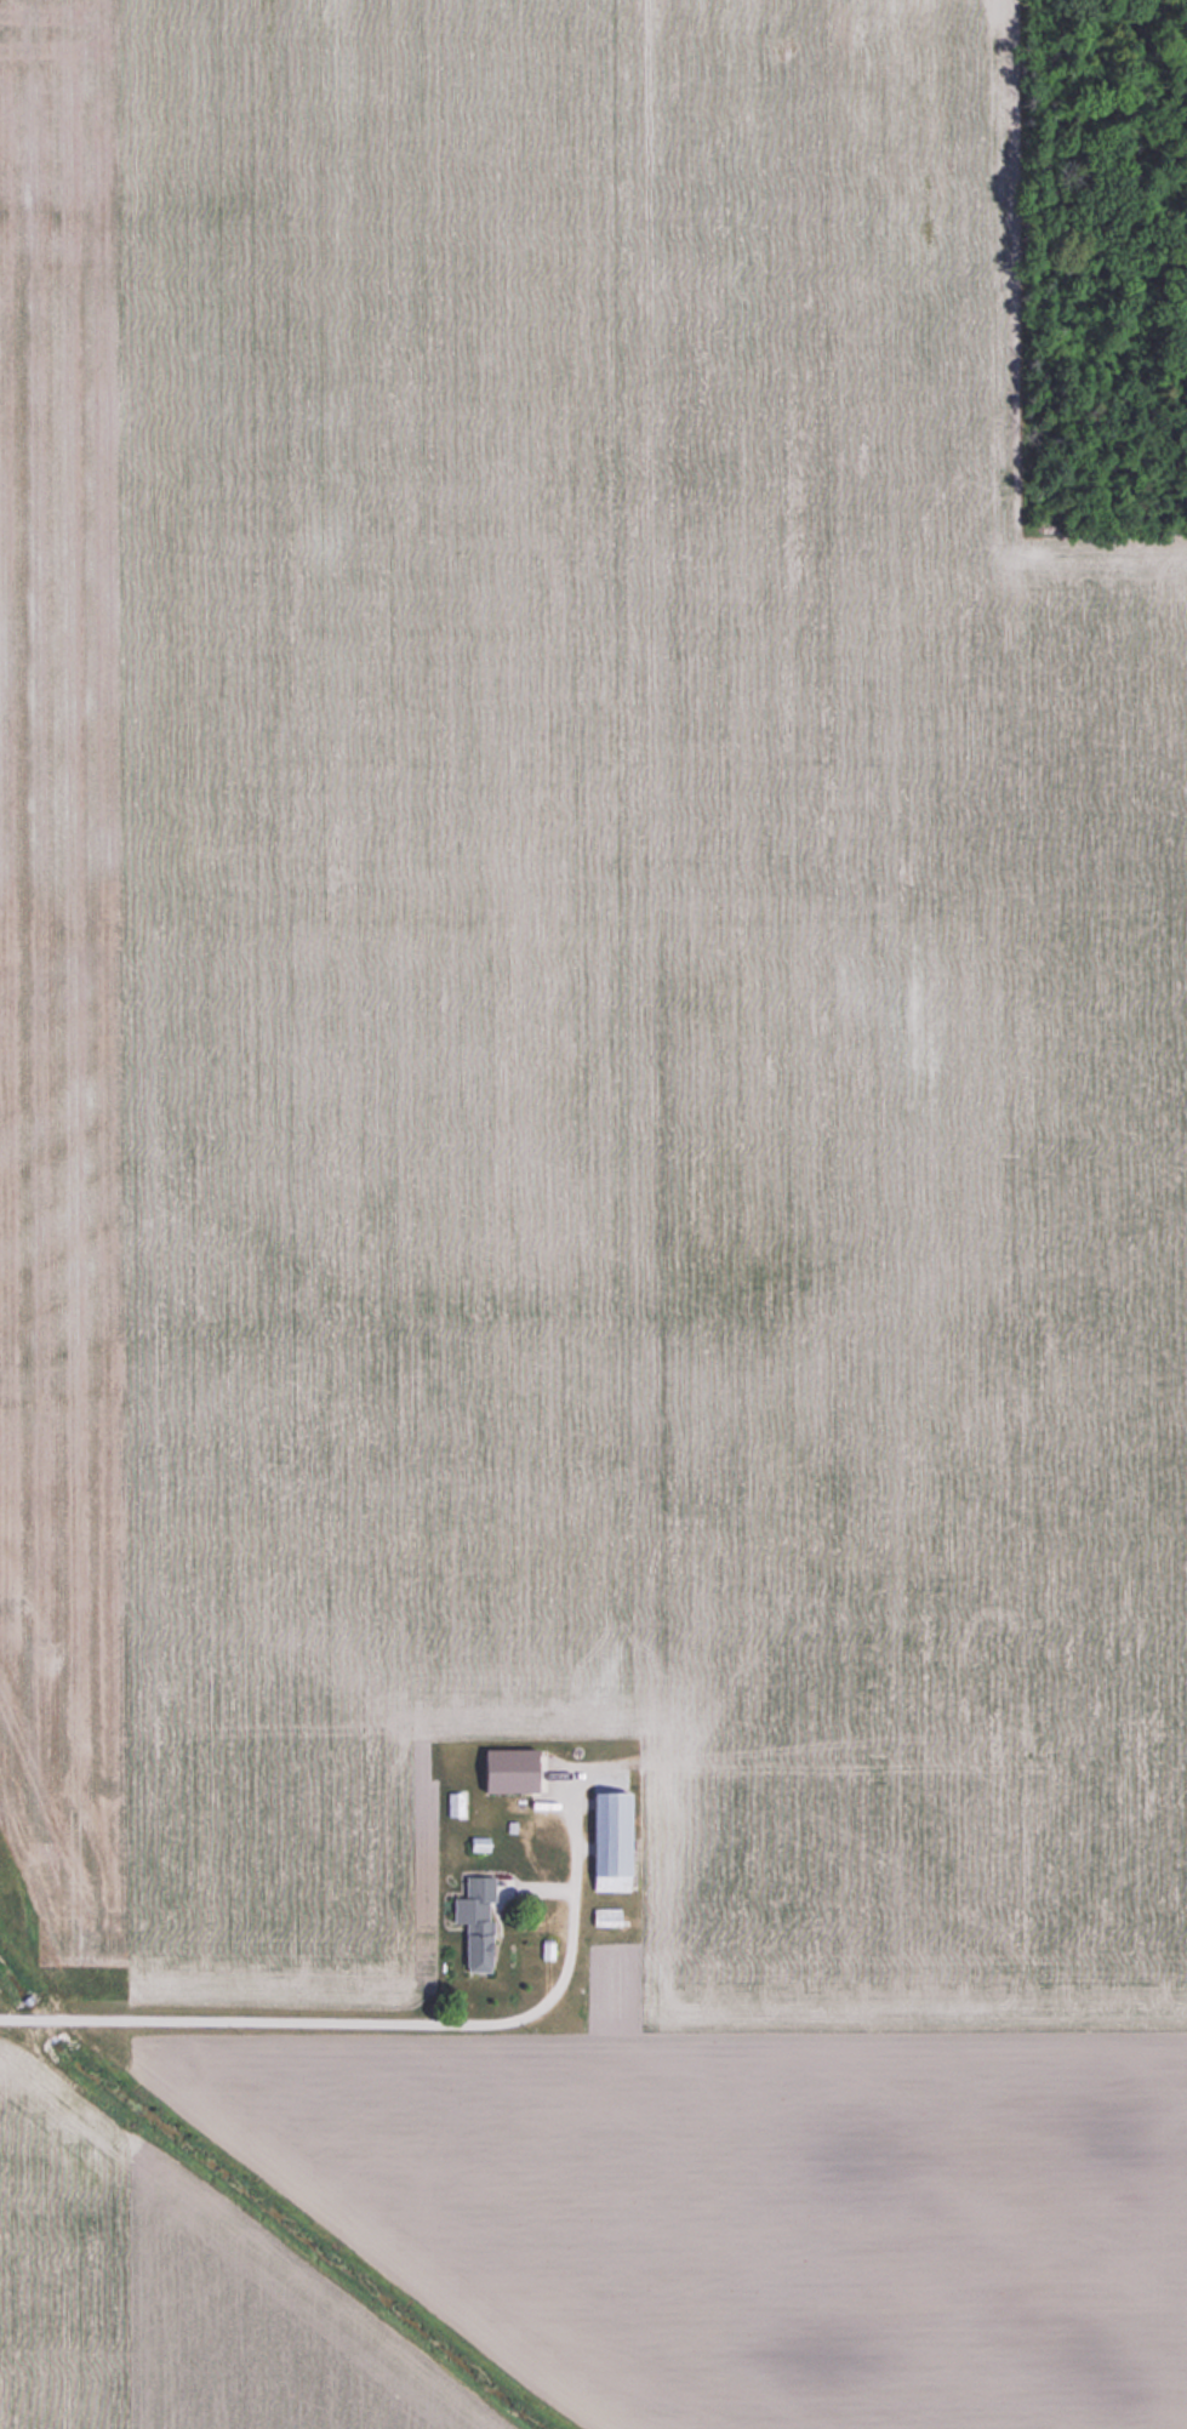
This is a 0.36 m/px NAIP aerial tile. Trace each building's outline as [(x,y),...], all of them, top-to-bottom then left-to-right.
[(503,1741),(503,1814),(527,1814),(527,1741),(503,1741)] [(464,1791),(447,1791),(447,1816),(464,1816),(464,1791)] [(626,1792),(589,1792),(589,1891),(626,1891),(626,1792)] [(487,1837),(467,1837),(467,1851),(487,1851),(487,1837)] [(461,1973),(487,1973),(488,1875),(462,1875),(462,1897),(451,1897),(451,1923),(462,1923),(461,1973)] [(618,1909),(591,1909),(591,1925),(618,1925),(618,1909)]
